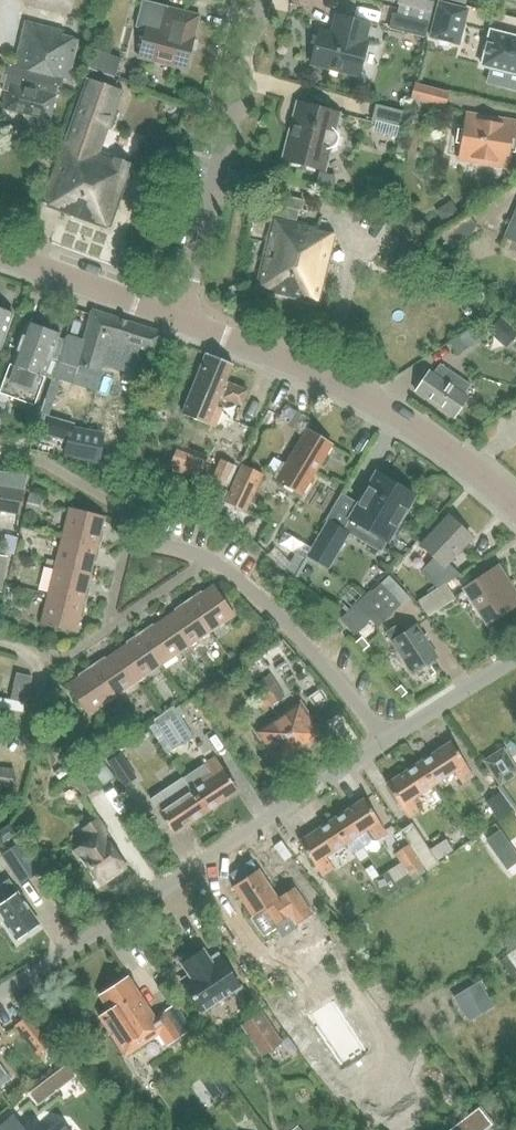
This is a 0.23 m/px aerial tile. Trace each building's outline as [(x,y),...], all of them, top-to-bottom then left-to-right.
[(135,28),(146,30),(139,56),(185,68),(193,38),(192,38),(198,16),(167,8),(168,6),(146,0),(142,0),(135,28)] [(397,8),(430,17),(431,10),(430,10),(432,0),(400,0),(400,2),(399,2),(397,8)] [(459,45),(468,9),(439,2),(430,37),(437,39),(439,45),(447,47),(452,43),(459,45)] [(430,17),(397,8),(396,15),(393,14),(389,29),(425,39),(429,24),(428,23),(430,17)] [(311,63),(359,76),(367,43),(364,43),(369,24),(337,15),(332,34),(320,31),(311,63)] [(6,73),(2,90),(8,92),(4,108),(49,120),(60,77),(68,79),(78,39),(63,36),(64,30),(26,20),(25,23),(14,66),(20,68),(18,76),(6,73)] [(490,30),(481,66),(515,74),(515,37),(490,30)] [(87,67),(115,76),(121,57),(93,48),(87,67)] [(42,205),(110,228),(133,164),(99,152),(121,91),(86,78),(42,205)] [(412,98),(444,106),(447,92),(416,84),(412,98)] [(336,132),(332,128),(336,112),(301,103),(300,106),(295,108),(294,115),(297,119),(286,161),(321,170),(327,149),(332,147),(337,143),(338,138),(336,132)] [(371,120),(400,127),(404,111),(375,104),(371,120)] [(459,159),(506,167),(511,138),(515,139),(515,123),(466,114),(459,159)] [(38,153),(34,163),(49,168),(52,158),(38,153)] [(321,173),(317,188),(333,192),(337,177),(321,173)] [(258,199),(254,216),(273,220),(258,289),(319,302),(334,235),(317,231),(317,227),(294,222),(296,210),(297,208),(303,209),(306,200),(286,195),(283,205),(262,200),(258,199)] [(451,203),(437,211),(444,224),(459,215),(451,203)] [(506,237),(515,241),(515,213),(506,237)] [(439,231),(447,247),(479,230),(470,215),(439,231)] [(419,221),(411,230),(421,239),(429,230),(419,221)] [(422,254),(402,241),(396,250),(416,263),(422,254)] [(1,348),(13,313),(0,308),(0,350),(1,348)] [(105,359),(116,362),(133,368),(139,349),(157,354),(163,337),(165,333),(94,309),(76,363),(101,372),(105,359)] [(487,332),(505,348),(515,336),(515,331),(501,317),(487,332)] [(13,388),(37,397),(60,332),(27,320),(5,380),(15,383),(13,388)] [(233,363),(206,353),(182,414),(214,427),(221,408),(216,406),(220,397),(241,405),(247,390),(226,382),(233,363)] [(465,395),(472,386),(441,365),(435,374),(431,371),(417,392),(455,418),(469,398),(465,395)] [(30,408),(23,428),(35,432),(42,412),(30,408)] [(297,411),(288,424),(298,430),(306,416),(297,411)] [(67,439),(69,439),(73,427),(74,423),(42,413),(37,429),(67,439)] [(67,439),(64,455),(98,461),(104,433),(73,427),(69,439),(67,439)] [(283,482),(301,493),(330,445),(307,430),(286,465),(282,462),(275,473),(285,479),(283,482)] [(207,457),(178,446),(169,467),(199,478),(207,457)] [(212,480),(223,486),(233,465),(222,459),(212,480)] [(226,502),(246,511),(263,474),(243,465),(226,502)] [(357,501),(347,519),(368,531),(363,540),(381,551),(383,552),(417,494),(376,470),(357,501)] [(19,513),(23,489),(0,485),(0,510),(19,513)] [(29,492),(25,509),(37,512),(40,501),(42,495),(29,492)] [(69,507),(62,537),(100,546),(102,536),(100,535),(104,516),(69,507)] [(438,588),(445,583),(459,574),(447,563),(471,537),(449,515),(422,544),(435,557),(421,572),(438,588)] [(310,548),(306,555),(328,568),(348,533),(349,532),(342,528),(327,519),(310,548)] [(62,537),(55,565),(90,573),(95,555),(97,556),(100,546),(62,537)] [(290,563),(285,572),(293,578),(295,575),(305,558),(296,553),(290,563)] [(55,565),(48,593),(86,602),(89,592),(86,592),(90,573),(55,565)] [(491,621),(515,604),(515,601),(501,580),(505,577),(497,566),(467,586),(491,621)] [(388,594),(400,606),(409,597),(389,577),(380,586),(388,594)] [(445,583),(438,588),(419,600),(428,615),(454,598),(445,583)] [(197,593),(187,600),(209,632),(234,615),(214,585),(198,595),(197,593)] [(380,586),(372,594),(379,602),(391,614),(393,613),(400,606),(388,594),(380,586)] [(86,602),(48,593),(41,622),(76,631),(81,612),(84,613),(86,602)] [(381,624),(391,614),(379,602),(372,594),(371,593),(342,620),(355,633),(373,616),(381,624)] [(171,614),(165,618),(185,648),(209,632),(187,600),(170,612),(171,614)] [(381,624),(380,625),(400,653),(398,662),(401,666),(410,669),(413,673),(417,671),(425,672),(428,670),(428,663),(437,657),(415,625),(407,632),(393,613),(391,614),(381,624)] [(140,632),(139,633),(161,665),(185,648),(165,618),(141,634),(140,632)] [(125,646),(116,651),(137,681),(161,665),(139,633),(123,643),(125,646)] [(258,637),(250,642),(254,649),(262,644),(258,637)] [(361,637),(355,643),(362,651),(368,646),(361,637)] [(94,664),(91,666),(113,698),(137,681),(116,651),(95,666),(94,664)] [(78,677),(68,684),(88,714),(113,698),(91,666),(77,675),(78,677)] [(10,699),(26,703),(32,676),(17,672),(10,699)] [(271,674),(257,682),(264,694),(271,689),(278,685),(271,674)] [(400,685),(394,691),(400,699),(407,694),(400,685)] [(264,694),(263,695),(271,706),(279,701),(271,689),(264,694)] [(263,695),(255,700),(263,711),(271,706),(263,695)] [(286,712),(278,717),(300,749),(322,734),(300,702),(286,712)] [(153,720),(172,750),(193,737),(174,707),(153,720)] [(270,722),(256,732),(278,764),(300,749),(278,717),(270,722)] [(96,735),(85,743),(99,764),(111,756),(96,735)] [(451,742),(419,764),(433,785),(454,771),(462,783),(474,776),(451,742)] [(499,785),(515,774),(515,767),(503,747),(483,760),(499,785)] [(121,753),(108,762),(124,785),(137,777),(121,753)] [(67,774),(84,798),(97,788),(74,756),(61,765),(62,766),(54,772),(59,779),(67,774)] [(203,764),(182,778),(191,791),(205,811),(237,789),(215,756),(203,764)] [(433,785),(419,764),(387,786),(409,819),(420,812),(412,800),(433,785)] [(11,788),(14,769),(0,767),(0,786),(11,788)] [(182,778),(150,800),(173,833),(205,811),(191,791),(182,778)] [(512,811),(499,791),(486,800),(499,819),(512,811)] [(365,801),(333,822),(347,843),(368,828),(376,840),(387,833),(365,801)] [(78,850),(99,881),(122,865),(101,834),(106,831),(97,819),(83,829),(91,841),(78,850)] [(347,843),(333,822),(301,843),(323,876),(334,868),(326,856),(347,843)] [(0,836),(0,838),(3,843),(17,834),(13,828),(0,836)] [(446,838),(431,849),(439,860),(454,850),(446,838)] [(3,854),(22,884),(39,873),(20,843),(3,854)] [(510,843),(497,853),(509,868),(515,863),(515,852),(510,843)] [(395,853),(413,880),(426,871),(409,845),(395,853)] [(365,869),(386,897),(400,887),(387,870),(380,875),(372,864),(365,869)] [(259,871),(234,887),(254,917),(251,918),(264,937),(275,930),(277,928),(287,936),(288,936),(290,937),(291,937),(292,936),(293,936),(294,935),(295,934),(295,932),(295,925),(311,914),(300,897),(303,895),(296,885),(293,887),(289,881),(273,891),(259,871)] [(38,923),(8,880),(0,886),(0,893),(6,901),(0,905),(0,916),(16,939),(22,935),(25,936),(32,931),(33,927),(38,923)] [(349,902),(337,910),(345,922),(357,914),(349,902)] [(183,963),(193,978),(184,984),(202,1011),(240,986),(219,955),(211,961),(204,950),(183,963)] [(111,1009),(100,1016),(127,1057),(160,1035),(166,1046),(167,1045),(180,1036),(182,1035),(191,1029),(176,1006),(166,1012),(155,1020),(127,978),(101,994),(111,1009)] [(453,994),(468,1019),(493,1005),(479,979),(453,994)] [(243,1025),(262,1055),(281,1043),(261,1013),(243,1025)] [(16,1027),(37,1055),(51,1043),(30,1016),(16,1027)] [(11,1078),(0,1062),(0,1086),(11,1078)] [(56,1073),(30,1093),(38,1104),(65,1083),(56,1073)] [(447,1128),(449,1129),(479,1129),(490,1121),(476,1105),(447,1128)] [(30,1123),(25,1128),(14,1115),(0,1127),(0,1129),(36,1129),(30,1123)] [(61,1121),(50,1129),(69,1129),(61,1121)]
